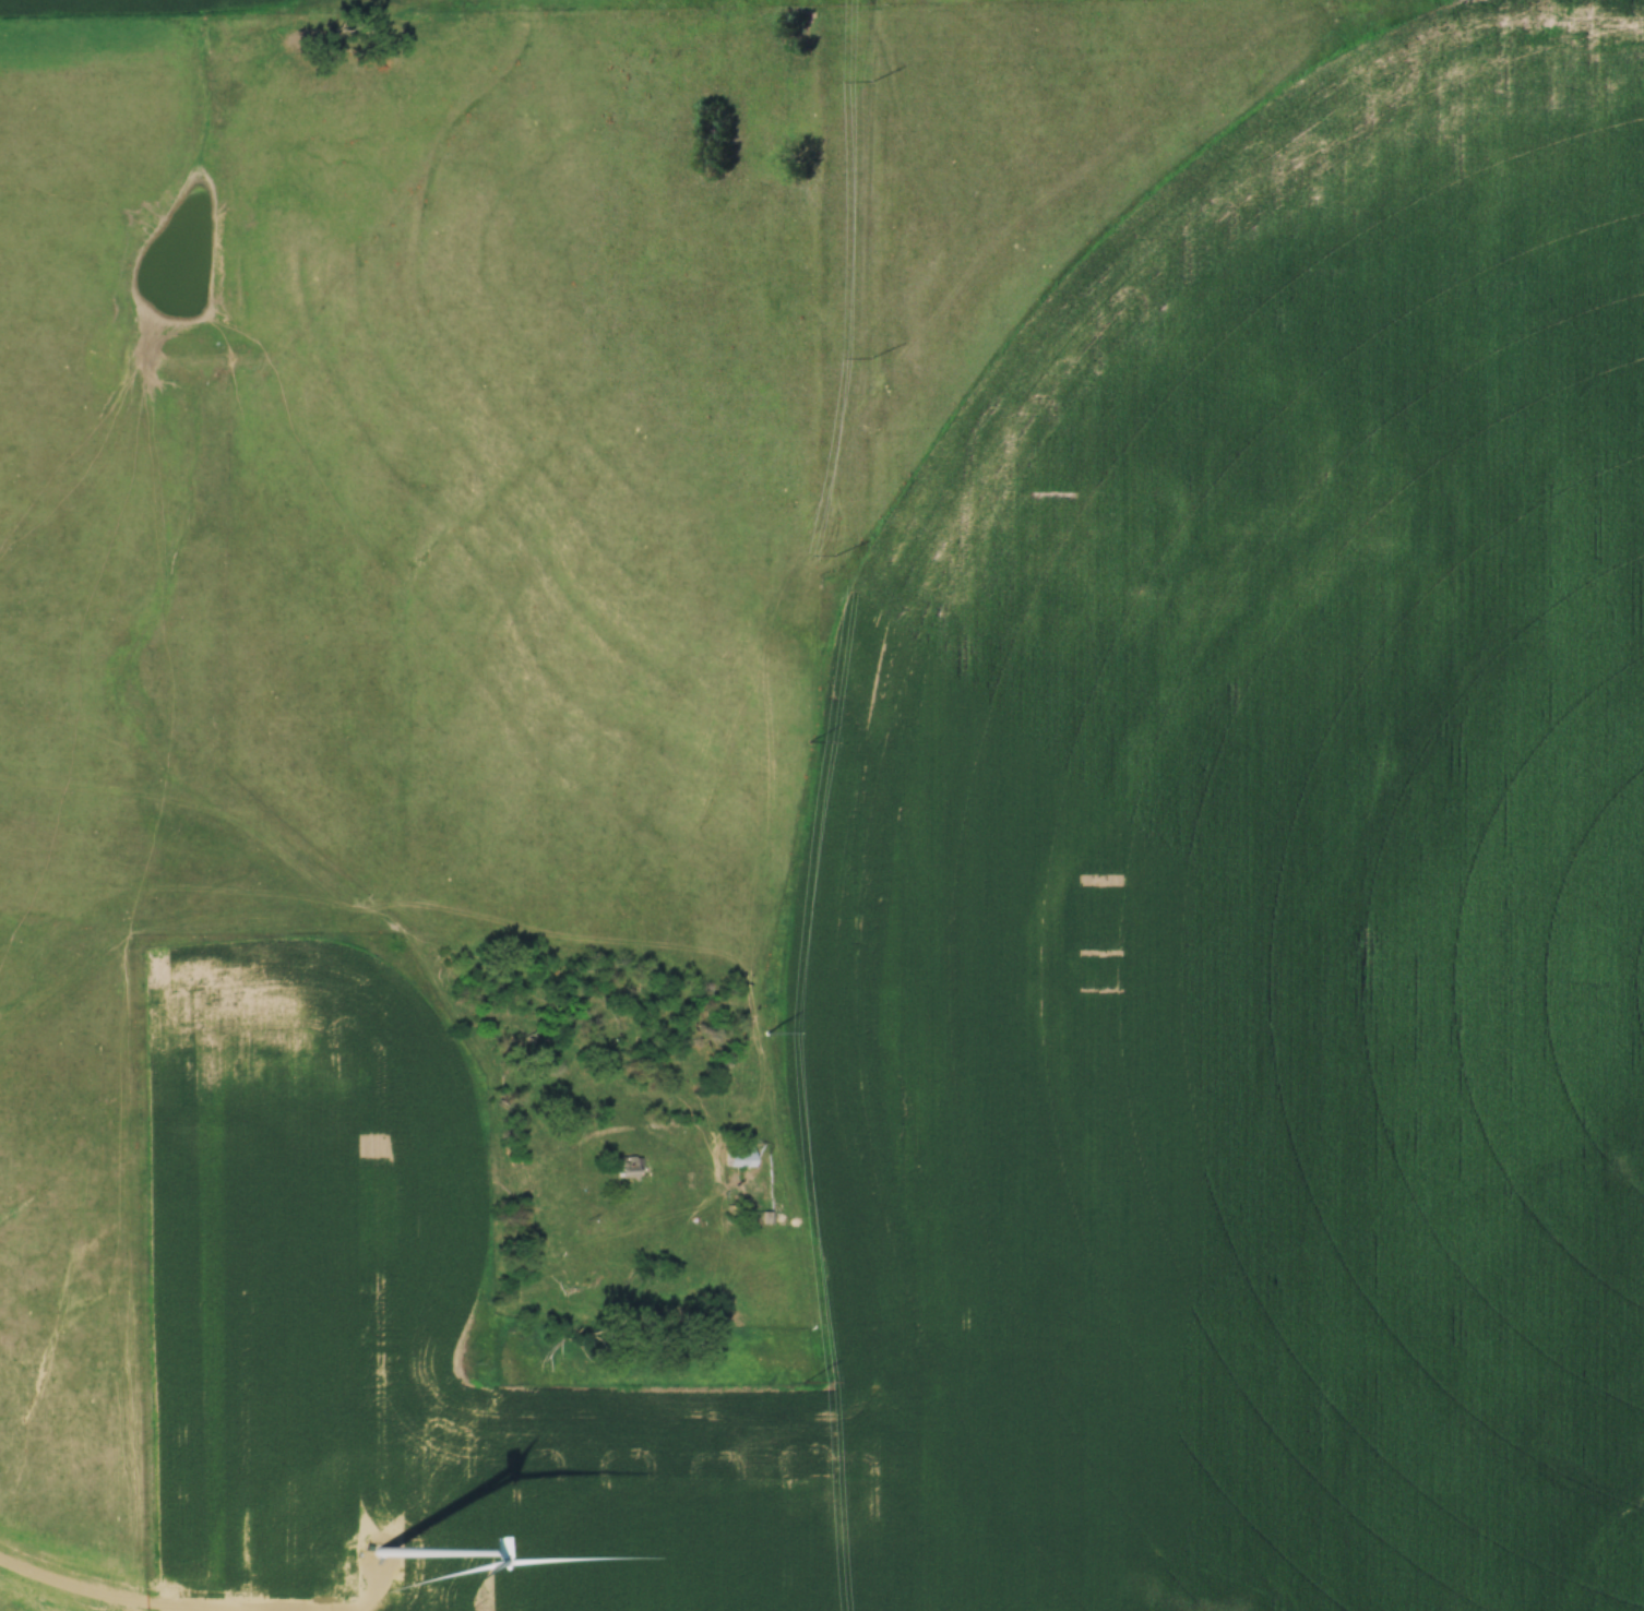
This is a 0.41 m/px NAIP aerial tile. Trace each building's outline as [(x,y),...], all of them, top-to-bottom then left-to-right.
[(745,1147),(718,1147),(718,1166),(745,1166),(745,1147)] [(611,1177),(633,1177),(633,1156),(611,1156),(611,1177)]
